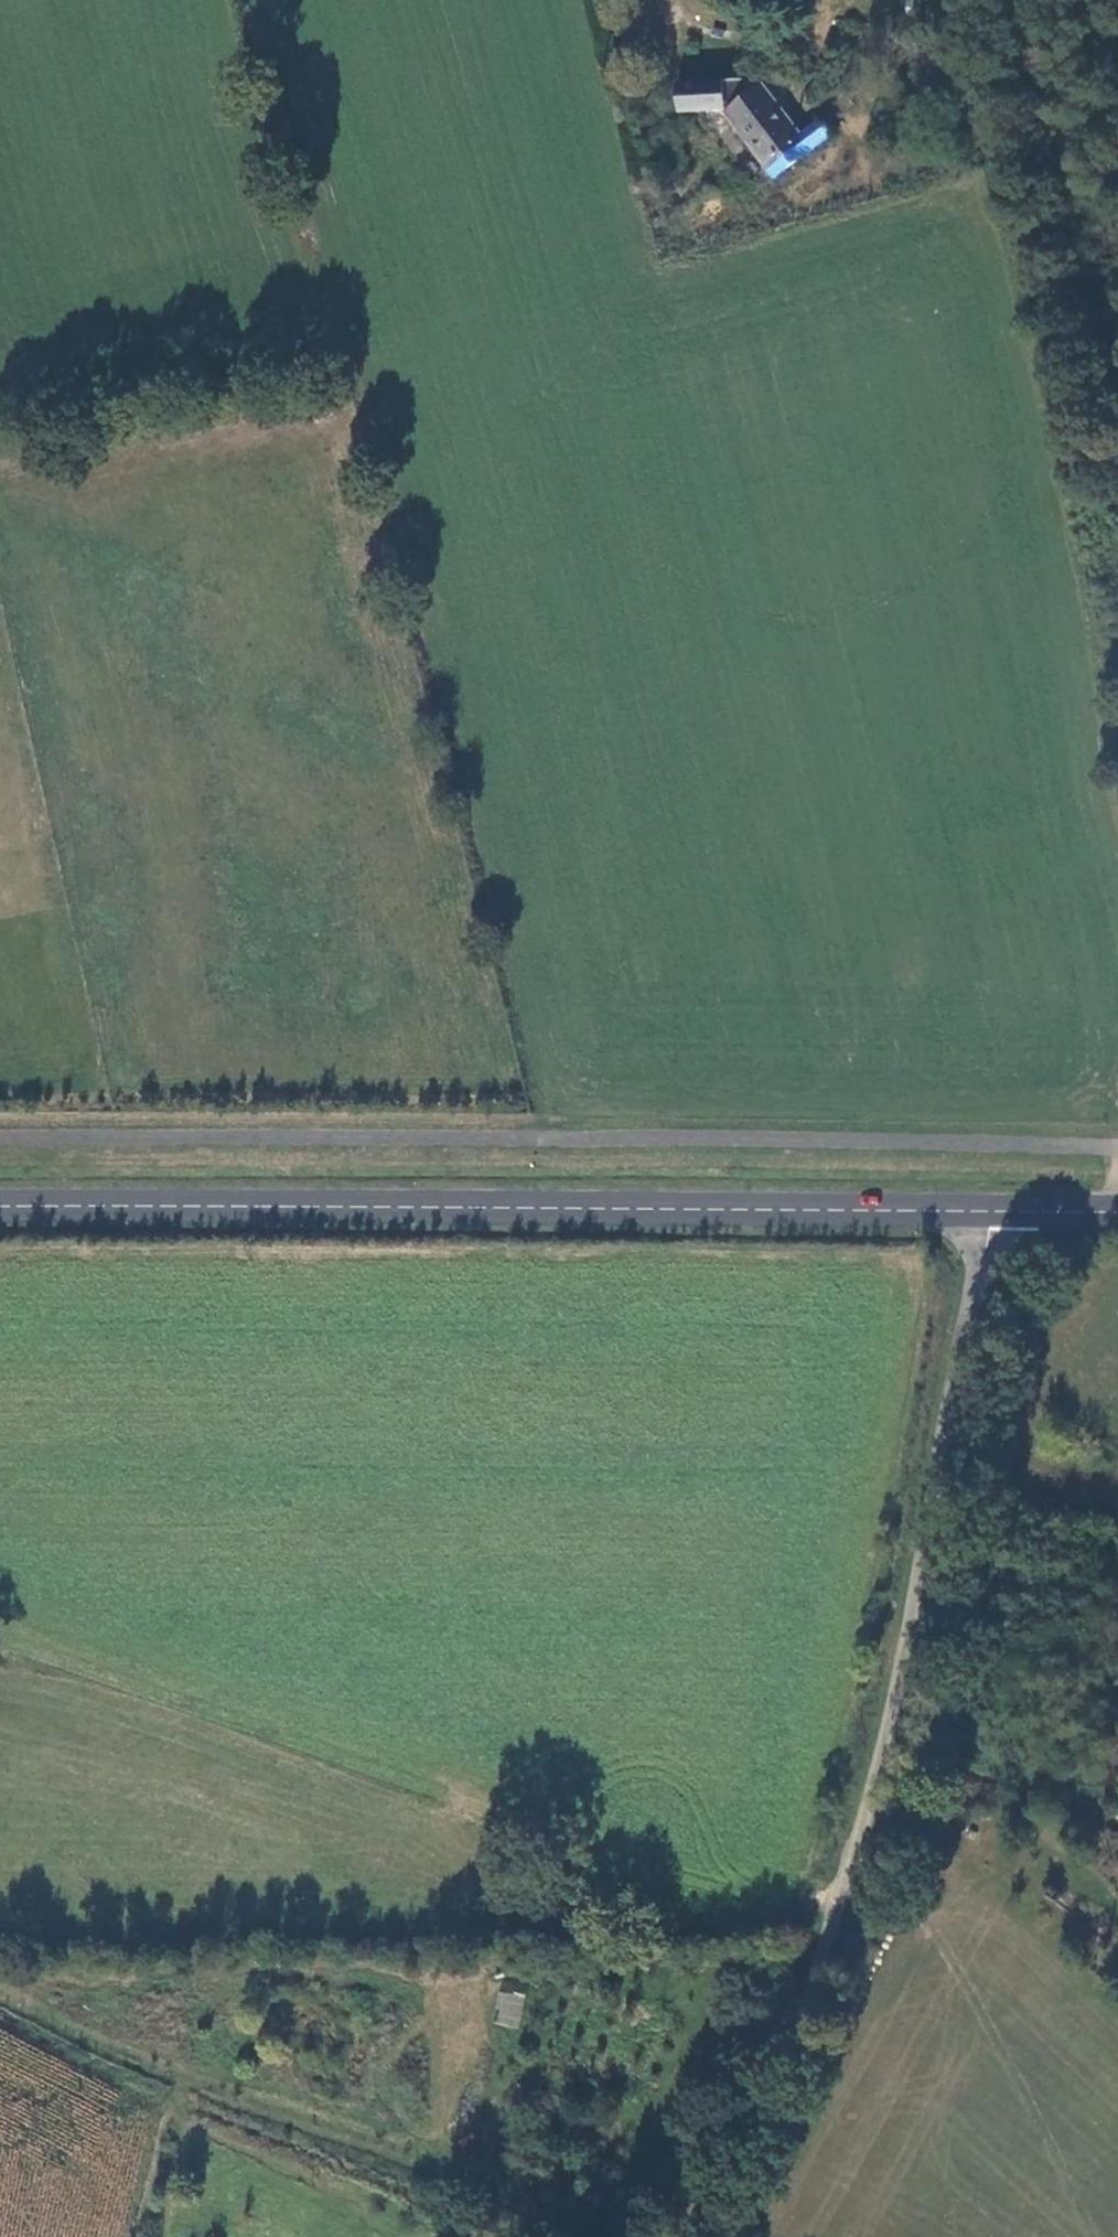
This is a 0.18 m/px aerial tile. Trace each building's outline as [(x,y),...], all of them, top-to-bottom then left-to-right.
[(682,83),(682,114),(729,113),(778,179),(831,137),(822,123),(805,136),(766,85),(757,91),(751,83),(682,83)] [(497,1991),(494,2025),(520,2028),(524,1994),(497,1991)]
